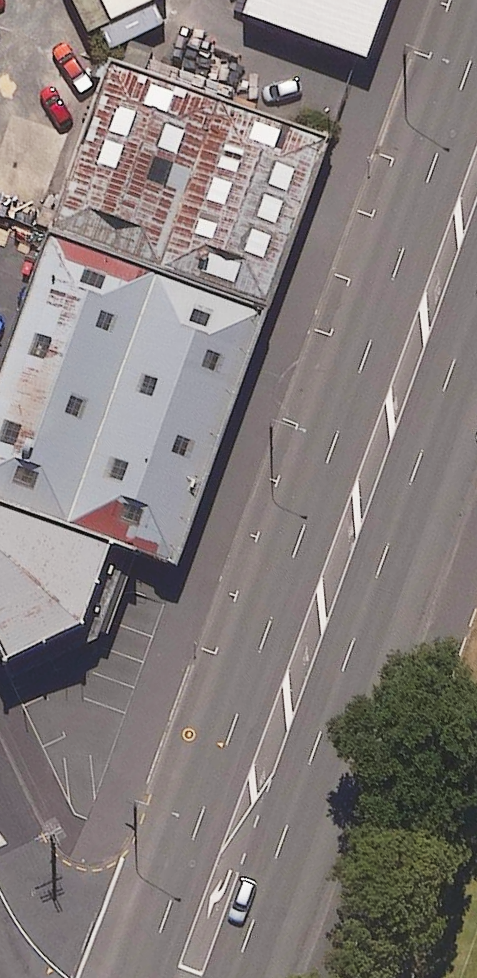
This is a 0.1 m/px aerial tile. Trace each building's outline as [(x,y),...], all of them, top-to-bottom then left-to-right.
[(115,25),(167,0),(103,0),(115,25)] [(384,50),(403,0),(257,0),(256,3),(384,50)] [(70,228),(281,305),(345,133),(134,55),(70,228)] [(281,305),(70,228),(0,419),(0,498),(125,544),(184,566),(281,305)] [(0,498),(0,618),(18,660),(97,620),(125,544),(0,498)]
